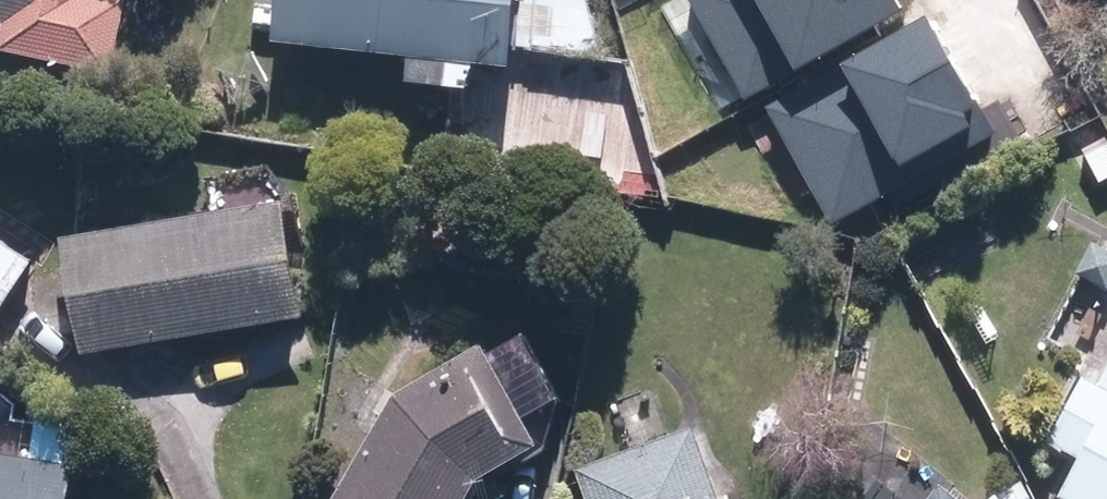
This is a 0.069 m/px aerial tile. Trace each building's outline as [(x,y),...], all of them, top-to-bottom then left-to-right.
[(111,75),(128,0),(0,0),(0,24),(3,25),(0,40),(0,51),(111,75)] [(510,46),(589,55),(576,0),(280,0),(276,44),(409,57),(407,85),(471,90),(472,63),(507,67),(510,46)] [(745,100),(900,13),(892,0),(688,0),(745,100)] [(992,134),(922,14),(761,106),(831,226),(992,134)] [(1106,186),(1106,151),(1093,158),(1106,186)] [(60,237),(79,353),(304,317),(284,200),(60,237)] [(31,258),(0,238),(0,307),(31,258)] [(477,482),(539,447),(522,418),(556,399),(521,337),(488,355),(482,345),(396,393),(332,498),(467,498),(477,482)] [(1091,385),(1076,379),(1043,441),(1073,456),(1052,496),(1058,498),(1106,498),(1106,355),(1091,385)] [(600,498),(738,498),(712,428),(590,473),(600,498)] [(72,466),(28,459),(0,454),(0,498),(67,498),(72,466)] [(937,498),(954,498),(943,491),(937,498)]
